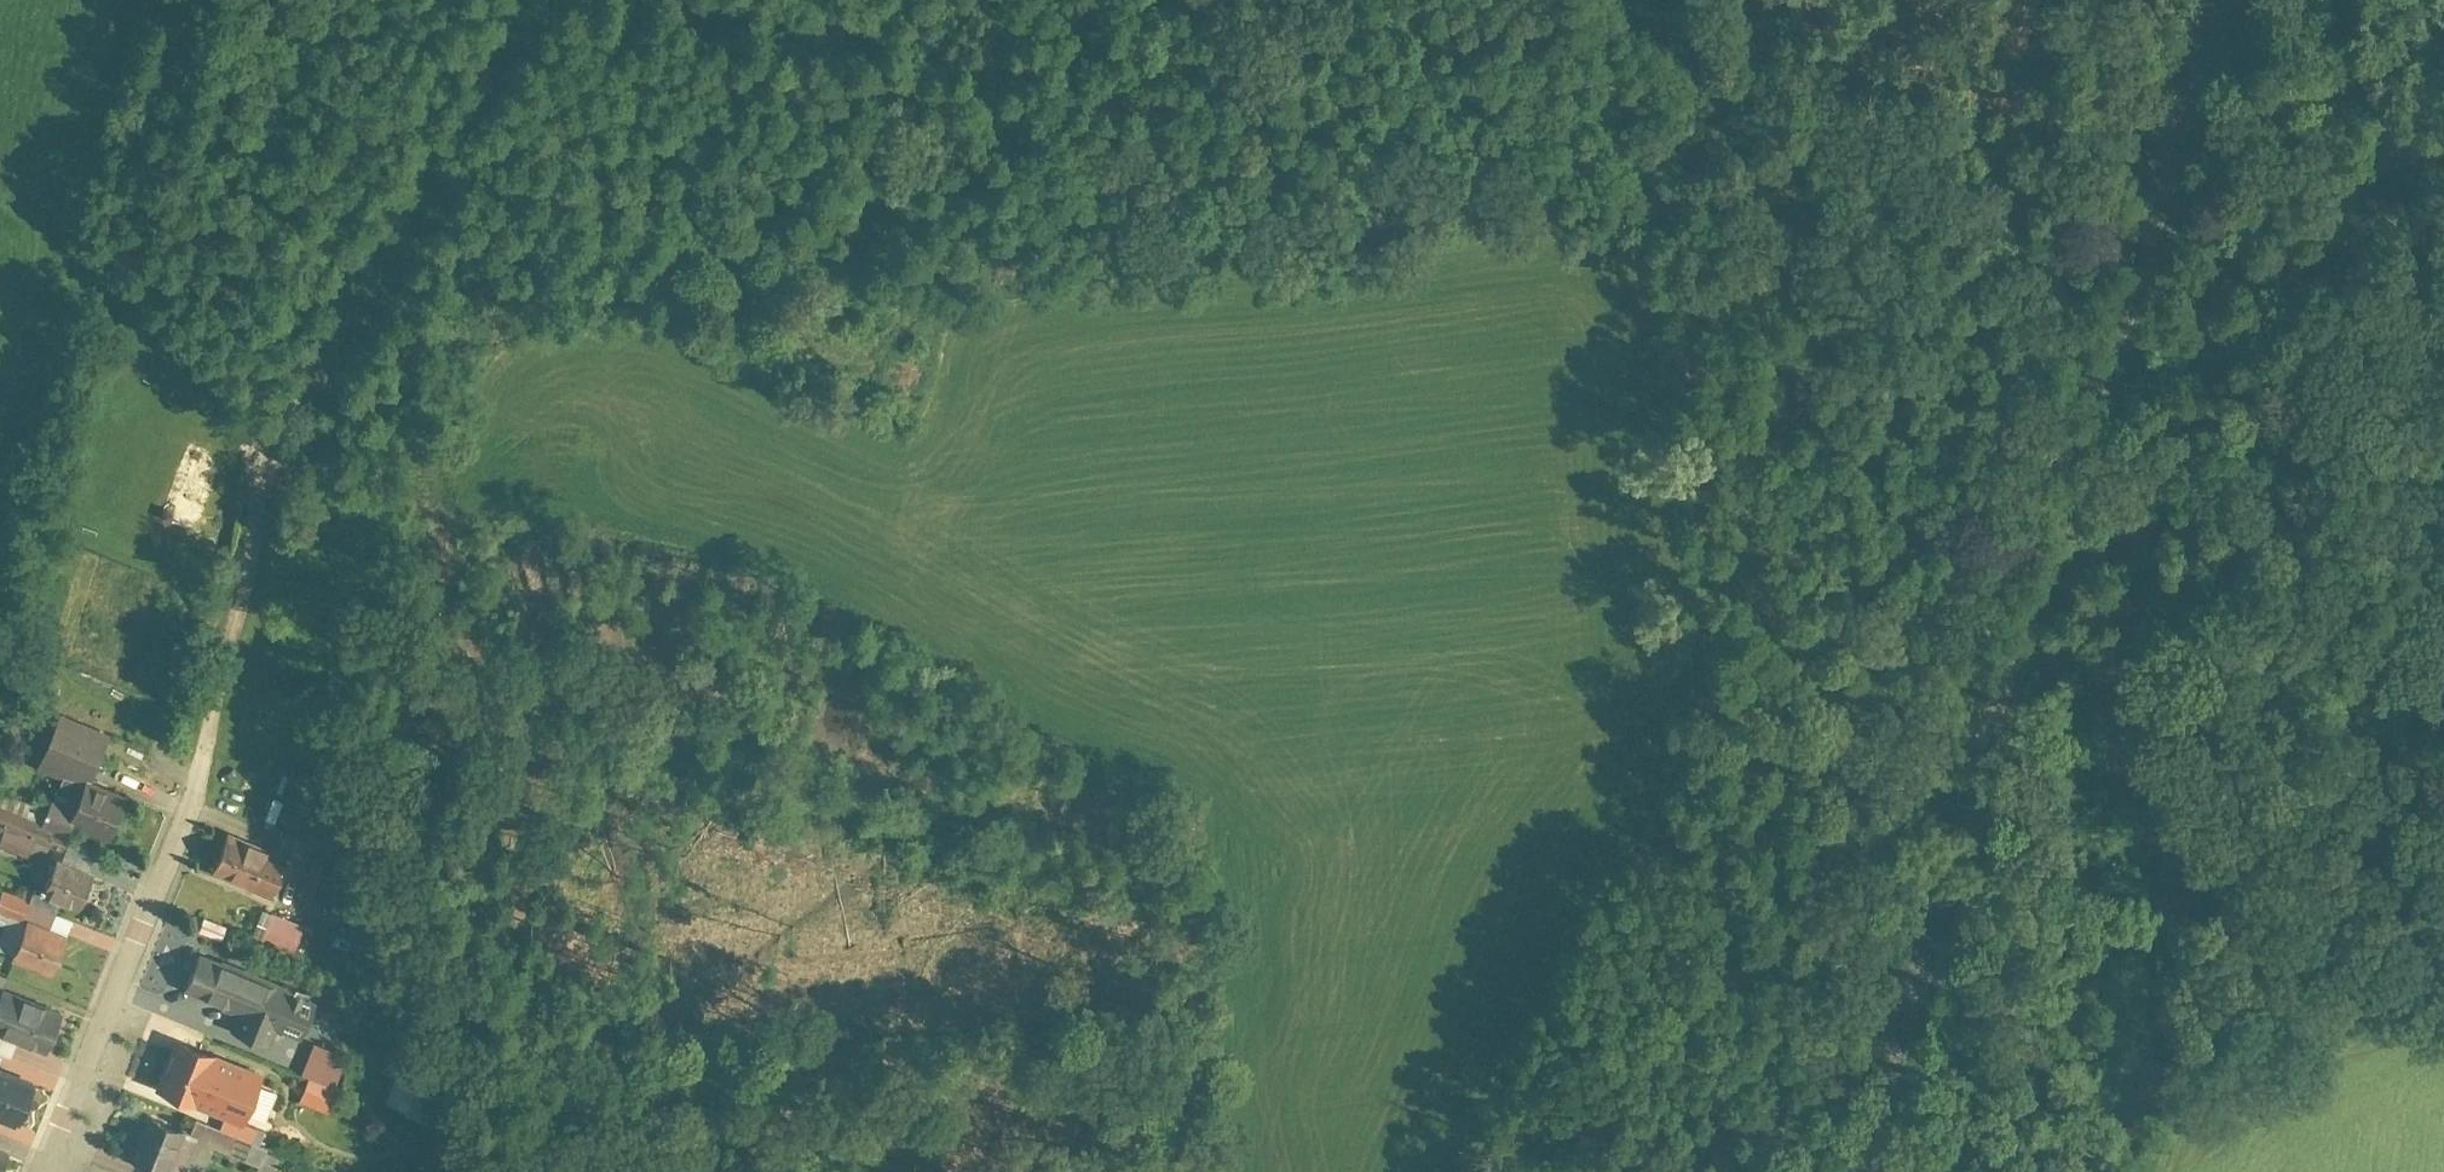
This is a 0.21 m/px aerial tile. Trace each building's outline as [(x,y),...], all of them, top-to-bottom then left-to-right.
[(100,745),(44,724),(30,763),(85,784),(100,745)] [(66,789),(51,819),(99,842),(113,813),(66,789)] [(44,852),(54,827),(0,807),(0,835),(44,852)] [(212,833),(197,874),(258,897),(274,856),(212,833)] [(41,860),(27,896),(76,915),(90,879),(41,860)] [(0,896),(0,918),(10,922),(18,903),(0,896)] [(255,910),(243,936),(289,958),(301,931),(255,910)] [(0,951),(0,958),(46,975),(58,942),(10,924),(0,951)] [(164,996),(214,1017),(206,1037),(245,1053),(254,1032),(276,1041),(293,1000),(182,954),(164,996)] [(31,1058),(50,1011),(0,990),(0,1046),(31,1058)] [(158,1039),(137,1091),(172,1105),(193,1053),(158,1039)] [(307,1047),(288,1077),(316,1095),(336,1066),(307,1047)] [(388,1102),(432,1118),(444,1084),(400,1069),(388,1102)] [(12,1132),(30,1091),(0,1078),(0,1127),(12,1132)] [(230,1089),(203,1078),(179,1137),(231,1158),(247,1119),(222,1109),(230,1089)] [(104,1163),(127,1171),(145,1171),(167,1117),(129,1102),(104,1163)]
